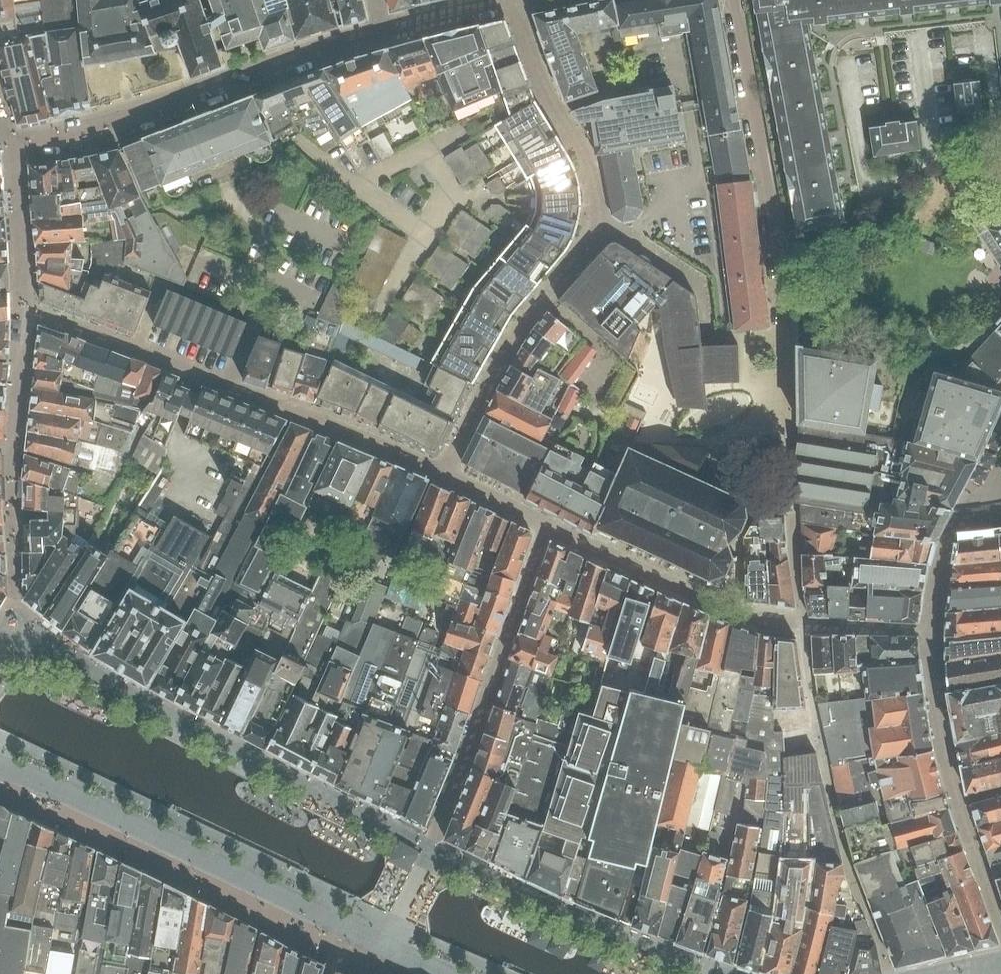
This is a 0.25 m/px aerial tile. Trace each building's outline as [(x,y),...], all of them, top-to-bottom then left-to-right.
[(6,22),(18,20),(15,0),(0,0),(0,23),(6,22)] [(90,101),(84,63),(81,29),(78,0),(41,0),(46,34),(51,74),(41,80),(49,108),(51,117),(51,118),(54,117),(53,116),(59,115),(59,116),(62,115),(65,114),(68,113),(68,114),(71,113),(78,111),(78,112),(81,111),(81,110),(88,109),(88,110),(91,109),(91,108),(91,107),(90,101)] [(81,29),(84,63),(85,63),(86,65),(89,64),(95,63),(99,62),(105,61),(108,61),(108,60),(115,59),(115,60),(118,59),(124,58),(128,58),(128,57),(134,56),(134,57),(137,56),(144,55),(147,54),(153,53),(157,53),(157,52),(181,47),(191,76),(192,77),(224,65),(218,51),(215,42),(201,0),(157,0),(142,5),(140,0),(78,0),(81,29)] [(224,39),(227,48),(227,49),(260,37),(265,50),(278,46),(295,40),(292,30),(286,9),(270,14),(266,4),(279,0),(210,0),(224,39)] [(286,9),(292,30),(295,40),(307,36),(307,37),(310,36),(310,35),(322,31),(323,32),(326,31),(326,30),(337,26),(335,17),(330,0),(284,0),(286,9)] [(342,15),(345,24),(367,18),(362,0),(338,0),(342,15)] [(391,10),(391,11),(414,4),(413,0),(389,0),(391,10)] [(550,63),(558,84),(559,84),(565,101),(566,101),(597,90),(577,34),(617,26),(618,31),(619,31),(613,0),(607,0),(534,15),(540,31),(539,32),(550,63)] [(619,31),(621,30),(624,44),(626,44),(642,42),(639,28),(644,27),(646,38),(660,36),(660,37),(661,38),(663,38),(663,39),(680,37),(680,35),(682,35),(682,33),(690,32),(694,58),(706,135),(709,135),(710,135),(718,185),(735,329),(736,330),(768,326),(769,326),(754,208),(751,186),(751,181),(751,180),(750,180),(718,0),(634,0),(616,3),(615,0),(613,0),(619,31)] [(834,223),(841,222),(844,222),(806,24),(970,6),(1000,2),(1000,0),(754,0),(756,9),(755,9),(756,12),(757,12),(757,14),(763,46),(763,48),(763,51),(764,51),(764,53),(764,52),(771,86),(770,86),(771,88),(770,88),(771,91),(771,92),(772,92),(778,126),(778,128),(778,131),(778,130),(779,132),(785,166),(785,168),(786,170),(786,172),(787,172),(793,206),(792,206),(793,208),(792,208),(793,210),(794,212),(797,229),(797,231),(799,230),(834,223)] [(502,91),(508,110),(510,116),(535,101),(505,20),(504,20),(480,26),(482,36),(488,53),(500,92),(502,91)] [(16,21),(0,23),(0,49),(18,124),(40,119),(40,120),(48,118),(48,117),(51,117),(49,108),(41,80),(51,74),(46,34),(20,39),(16,21)] [(425,40),(424,40),(437,75),(438,76),(438,75),(453,111),(480,100),(491,120),(508,110),(502,91),(500,92),(488,53),(482,36),(480,26),(459,31),(445,34),(425,39),(425,40)] [(438,76),(437,75),(424,40),(386,50),(406,90),(424,80),(424,81),(438,76)] [(325,70),(363,127),(412,99),(406,90),(386,50),(360,58),(359,58),(342,63),(343,64),(325,70)] [(362,127),(324,70),(299,78),(331,127),(340,142),(356,131),(362,127)] [(299,78),(278,87),(283,93),(300,122),(304,130),(315,124),(321,133),(331,127),(299,78)] [(445,95),(439,79),(432,81),(438,97),(445,95)] [(982,111),(978,81),(953,84),(957,114),(982,111)] [(642,203),(631,148),(687,139),(681,100),(676,101),(673,85),(650,89),(650,92),(639,94),(600,101),(573,112),(572,112),(600,154),(611,207),(613,214),(618,218),(630,227),(639,214),(641,210),(642,206),(642,203)] [(286,129),(300,122),(283,93),(278,87),(271,90),(254,96),(258,105),(272,141),(276,140),(278,139),(276,135),(278,134),(286,129)] [(271,142),(253,97),(253,96),(211,113),(211,112),(186,122),(144,139),(145,139),(162,183),(162,184),(212,165),(221,161),(270,142),(271,142)] [(495,125),(506,143),(546,118),(535,101),(510,116),(495,125)] [(419,116),(412,119),(420,135),(427,131),(419,116)] [(506,143),(516,160),(557,136),(546,118),(506,143)] [(920,150),(915,120),(868,127),(872,157),(920,150)] [(371,141),(362,127),(356,131),(366,145),(371,141)] [(516,160),(527,178),(567,153),(557,136),(516,160)] [(145,139),(124,147),(142,191),(162,183),(145,139)] [(272,141),(271,142),(270,142),(277,160),(288,156),(276,140),(272,141)] [(464,151),(472,164),(485,156),(477,143),(464,151)] [(464,187),(481,177),(472,164),(461,146),(444,156),(464,187)] [(119,150),(90,157),(102,188),(102,189),(107,202),(110,209),(114,207),(115,211),(118,216),(127,239),(127,240),(126,256),(125,262),(125,263),(156,275),(157,276),(170,280),(171,280),(173,273),(177,262),(168,244),(158,227),(156,224),(151,213),(141,197),(140,196),(119,150)] [(533,193),(579,186),(579,183),(578,178),(576,172),(575,170),(574,165),(571,160),(569,155),(567,153),(527,178),(533,193)] [(472,164),(481,177),(493,169),(485,156),(472,164)] [(90,157),(74,159),(75,169),(77,179),(87,178),(88,191),(102,189),(102,188),(90,157)] [(74,159),(59,162),(59,164),(61,193),(79,191),(77,179),(75,169),(74,159)] [(59,164),(29,166),(31,195),(41,194),(61,193),(59,164)] [(500,193),(506,189),(498,176),(485,184),(491,193),(500,193)] [(532,210),(578,220),(579,215),(580,213),(580,208),(581,203),(581,198),(580,193),(580,188),(579,186),(533,193),(532,210)] [(41,194),(31,195),(33,219),(62,217),(61,204),(107,202),(102,189),(88,191),(79,191),(61,193),(41,194)] [(62,217),(33,219),(37,243),(72,241),(84,241),(84,238),(83,222),(110,220),(113,240),(127,239),(118,216),(115,211),(114,207),(110,209),(107,202),(61,204),(62,217)] [(498,222),(506,209),(500,205),(491,204),(485,213),(498,222)] [(526,225),(565,252),(568,248),(570,243),(571,241),(573,237),(574,234),(576,230),(577,225),(578,220),(532,210),(526,225)] [(470,235),(479,222),(462,211),(445,236),(462,247),(470,235)] [(986,228),(1000,252),(1000,218),(986,228)] [(479,222),(470,235),(483,243),(492,231),(479,222)] [(526,225),(513,240),(552,267),(565,252),(526,225)] [(406,240),(378,226),(373,237),(383,242),(377,253),(371,265),(365,277),(359,289),(376,298),(406,240)] [(470,235),(462,247),(474,256),(483,243),(470,235)] [(373,237),(368,248),(377,253),(383,242),(373,237)] [(127,240),(92,243),(93,258),(97,257),(97,266),(105,266),(125,265),(125,263),(125,262),(126,256),(127,240)] [(513,240),(500,256),(538,283),(552,267),(513,240)] [(921,249),(932,254),(937,245),(926,240),(921,249)] [(72,241),(37,243),(38,262),(71,264),(70,268),(82,270),(84,259),(71,258),(72,241)] [(601,251),(559,299),(610,343),(616,348),(628,358),(641,330),(639,329),(636,326),(656,303),(658,304),(659,305),(659,306),(660,307),(660,308),(660,309),(660,310),(665,350),(677,406),(706,408),(704,382),(734,381),(739,381),(738,344),(701,345),(697,299),(697,298),(696,297),(695,296),(695,295),(694,294),(693,293),(693,292),(692,292),(686,288),(673,280),(650,265),(650,263),(649,260),(648,258),(646,257),(644,256),(641,256),(639,256),(637,257),(620,246),(616,243),(614,243),(612,243),(610,244),(609,245),(602,253),(601,251)] [(447,268),(456,256),(439,245),(422,270),(438,281),(447,268)] [(368,248),(363,260),(371,265),(377,253),(368,248)] [(468,264),(456,256),(447,268),(460,277),(468,264)] [(525,299),(538,283),(500,256),(486,272),(525,299)] [(358,273),(365,277),(371,265),(363,260),(358,273)] [(71,264),(38,262),(40,281),(80,296),(86,281),(89,272),(82,270),(70,268),(71,264)] [(187,278),(177,262),(173,273),(171,280),(170,280),(184,285),(187,278)] [(9,290),(8,264),(0,265),(0,291),(9,290)] [(447,268),(438,281),(451,290),(460,277),(447,268)] [(512,314),(525,299),(486,272),(473,287),(512,314)] [(359,289),(365,277),(358,273),(352,285),(359,289)] [(39,281),(40,302),(41,302),(64,311),(64,312),(70,314),(70,313),(89,320),(89,319),(107,326),(115,329),(134,336),(136,331),(137,329),(151,292),(106,274),(105,274),(100,287),(88,282),(86,281),(80,296),(80,297),(39,281)] [(398,303),(415,315),(424,302),(432,290),(416,278),(398,303)] [(333,284),(318,315),(340,324),(349,300),(349,299),(333,284)] [(473,287),(463,305),(502,332),(512,314),(473,287)] [(156,301),(158,302),(154,311),(158,313),(154,324),(155,325),(156,323),(165,327),(165,328),(166,329),(167,328),(176,332),(176,333),(177,334),(178,333),(187,337),(187,338),(188,338),(189,337),(198,341),(198,342),(199,343),(200,342),(209,346),(208,347),(210,348),(210,347),(220,351),(219,352),(221,352),(221,351),(231,355),(230,357),(232,358),(242,334),(241,334),(246,324),(247,322),(245,322),(245,323),(229,316),(224,314),(223,313),(223,314),(213,310),(213,309),(212,309),(202,305),(202,304),(201,304),(201,305),(191,301),(192,300),(190,299),(190,300),(180,296),(181,295),(179,295),(169,291),(170,290),(169,289),(165,297),(161,295),(159,294),(158,295),(157,295),(156,296),(156,297),(155,298),(155,299),(155,300),(156,300),(156,301)] [(445,298),(432,290),(424,302),(436,311),(445,298)] [(10,318),(9,292),(0,294),(0,320),(10,318)] [(424,302),(415,315),(427,323),(436,311),(424,302)] [(463,305),(453,323),(492,350),(502,332),(463,305)] [(549,311),(534,329),(552,343),(565,353),(566,352),(568,353),(579,338),(567,327),(566,326),(561,322),(552,314),(550,312),(549,312),(549,311)] [(400,336),(409,324),(392,312),(384,325),(400,336)] [(305,353),(292,395),(314,402),(328,359),(332,348),(333,348),(342,324),(340,324),(318,315),(317,319),(312,330),(309,338),(311,338),(306,353),(305,353)] [(307,315),(303,327),(312,330),(317,319),(307,315)] [(10,340),(10,318),(0,320),(0,339),(10,340)] [(344,320),(339,332),(345,335),(347,330),(350,323),(344,320)] [(350,323),(347,330),(358,335),(361,329),(350,323)] [(453,323),(443,341),(482,368),(492,350),(453,323)] [(413,345),(421,332),(409,324),(400,336),(413,345)] [(39,325),(36,349),(79,365),(86,342),(68,335),(39,325)] [(303,327),(300,334),(309,338),(312,330),(303,327)] [(243,379),(267,387),(269,380),(278,354),(286,331),(276,328),(274,334),(262,331),(250,359),(244,379),(243,379)] [(953,377),(1000,390),(1000,333),(996,328),(953,377)] [(358,335),(356,340),(362,343),(368,332),(361,329),(358,335)] [(534,329),(522,347),(540,359),(535,366),(538,368),(546,372),(550,374),(565,353),(552,343),(534,329)] [(339,332),(336,339),(346,344),(350,337),(347,336),(345,335),(339,332)] [(368,332),(362,343),(369,346),(371,341),(374,335),(368,332)] [(374,335),(371,341),(382,346),(385,340),(374,335)] [(336,339),(334,346),(343,351),(346,344),(336,339)] [(9,361),(10,340),(0,340),(0,360),(9,361)] [(382,346),(380,351),(386,354),(391,343),(385,340),(382,346)] [(431,362),(433,364),(473,383),(482,368),(443,341),(431,362)] [(86,342),(79,365),(86,368),(103,374),(104,375),(109,361),(113,352),(86,342)] [(596,350),(584,342),(561,375),(573,383),(596,350)] [(391,343),(386,354),(392,357),(398,346),(391,343)] [(398,346),(392,357),(398,360),(401,356),(404,349),(398,346)] [(801,347),(797,346),(797,349),(798,349),(798,373),(798,376),(798,392),(798,396),(799,396),(799,419),(799,423),(864,433),(869,409),(878,411),(882,386),(873,384),(876,359),(801,347)] [(285,347),(282,355),(272,388),(292,395),(304,353),(285,347)] [(522,347),(512,365),(520,370),(533,377),(538,368),(535,366),(540,359),(522,347)] [(404,349),(401,356),(412,361),(415,355),(409,352),(404,349)] [(36,350),(35,369),(45,370),(62,372),(63,361),(36,350)] [(109,361),(104,375),(122,381),(127,367),(131,358),(113,351),(113,352),(109,361)] [(412,361),(409,366),(416,369),(421,358),(415,355),(412,361)] [(127,367),(122,381),(138,387),(143,373),(146,364),(131,358),(127,367)] [(6,385),(6,384),(9,362),(8,362),(8,361),(0,361),(0,384),(6,385)] [(138,387),(133,403),(142,407),(146,409),(151,402),(153,403),(154,401),(165,372),(146,364),(143,373),(138,387)] [(333,409),(351,372),(333,364),(314,402),(333,409)] [(473,383),(433,364),(438,367),(429,387),(442,393),(435,407),(456,417),(472,386),(473,383)] [(636,372),(622,364),(603,400),(617,408),(636,372)] [(512,365),(497,390),(498,390),(506,395),(552,420),(558,408),(570,384),(560,379),(550,374),(546,372),(538,368),(533,377),(520,370),(512,365)] [(35,369),(34,387),(61,391),(62,372),(45,370),(35,369)] [(146,409),(142,413),(152,420),(144,433),(154,440),(176,385),(179,377),(165,372),(154,401),(153,403),(151,402),(146,409)] [(351,372),(333,409),(350,415),(353,416),(370,382),(351,372)] [(912,441),(912,442),(967,457),(976,460),(977,459),(1000,404),(1000,390),(953,377),(932,372),(926,394),(917,391),(910,416),(919,419),(912,441)] [(353,416),(379,428),(437,457),(454,422),(370,382),(353,416)] [(176,385),(154,440),(166,447),(176,422),(180,413),(191,417),(199,397),(188,392),(189,390),(176,385)] [(34,387),(31,410),(41,412),(94,422),(131,433),(142,407),(132,405),(96,399),(60,393),(34,387)] [(189,421),(185,433),(201,440),(220,394),(204,387),(199,397),(191,417),(189,421)] [(581,392),(571,387),(559,410),(569,416),(581,392)] [(498,390),(483,414),(484,415),(492,419),(539,443),(552,450),(556,443),(543,437),(552,420),(506,395),(498,390)] [(220,394),(201,440),(217,446),(236,400),(220,394)] [(236,400),(217,446),(233,453),(252,406),(236,400)] [(625,403),(622,410),(643,420),(647,413),(625,403)] [(252,406),(233,453),(248,459),(267,413),(252,406)] [(31,410),(28,431),(100,447),(101,445),(123,451),(131,433),(94,422),(41,412),(31,410)] [(267,413),(248,459),(254,461),(262,464),(268,453),(269,454),(286,420),(267,413)] [(477,431),(462,462),(473,467),(516,489),(527,494),(525,497),(526,498),(541,466),(543,467),(552,450),(539,443),(492,419),(484,415),(485,416),(477,431)] [(640,421),(629,417),(619,439),(630,444),(640,421)] [(799,425),(801,504),(801,522),(811,523),(837,528),(872,534),(879,502),(891,503),(893,498),(895,498),(895,496),(901,473),(899,472),(907,440),(912,442),(912,441),(864,433),(799,423),(799,422),(799,423),(799,425)] [(153,686),(152,687),(175,700),(176,700),(180,691),(202,648),(210,632),(235,582),(311,431),(292,423),(269,467),(237,528),(190,621),(157,678),(153,686)] [(28,431),(26,450),(93,471),(100,447),(28,431)] [(311,431),(235,582),(263,597),(275,572),(277,573),(310,506),(308,504),(339,442),(338,442),(333,440),(334,440),(311,431)] [(143,435),(131,458),(158,474),(162,468),(164,468),(165,466),(165,465),(166,447),(154,440),(144,433),(143,435)] [(976,460),(967,457),(912,442),(907,440),(899,472),(901,473),(895,496),(951,507),(951,508),(976,460)] [(704,482),(709,447),(684,445),(675,445),(633,441),(633,442),(630,449),(619,474),(597,525),(593,533),(592,533),(592,534),(596,536),(596,535),(598,531),(600,532),(611,537),(611,536),(613,537),(611,541),(616,543),(617,539),(633,546),(631,550),(635,552),(637,548),(652,555),(650,559),(654,561),(656,557),(671,564),(669,567),(673,569),(675,565),(690,572),(688,576),(692,578),(694,574),(707,580),(706,585),(711,585),(711,580),(723,575),(727,579),(730,576),(726,573),(731,559),(735,559),(735,557),(732,557),(728,544),(741,530),(746,517),(744,503),(744,500),(733,496),(704,482)] [(339,442),(308,504),(310,506),(343,523),(345,518),(371,466),(374,457),(339,442)] [(526,498),(525,499),(557,515),(564,519),(592,533),(593,533),(597,525),(619,474),(595,462),(590,471),(580,466),(584,458),(574,454),(575,453),(556,443),(552,450),(543,467),(541,466),(526,498)] [(26,454),(23,478),(49,487),(72,495),(74,496),(82,473),(27,455),(26,454)] [(371,466),(345,518),(368,527),(372,515),(376,507),(390,475),(394,466),(374,457),(371,466)] [(91,586),(63,630),(89,649),(90,648),(91,648),(103,627),(108,630),(133,588),(154,599),(159,590),(171,597),(166,606),(187,619),(190,621),(237,528),(269,467),(254,461),(244,483),(233,478),(221,503),(230,507),(196,570),(192,568),(209,536),(174,515),(170,523),(150,512),(176,471),(166,465),(116,547),(91,586)] [(368,527),(361,542),(382,552),(394,557),(428,481),(427,480),(396,466),(396,467),(395,466),(392,476),(374,516),(372,515),(368,527)] [(23,508),(23,509),(48,511),(58,511),(64,510),(64,507),(72,508),(72,495),(49,487),(23,478),(23,508)] [(406,544),(401,554),(422,563),(426,555),(447,501),(451,492),(432,483),(413,530),(412,529),(408,538),(406,544)] [(447,501),(426,555),(445,562),(466,509),(470,500),(452,492),(451,492),(447,501)] [(951,508),(951,507),(895,496),(895,498),(893,498),(891,503),(879,502),(872,534),(934,540),(938,532),(951,508)] [(450,561),(434,597),(457,606),(461,597),(473,567),(482,545),(495,514),(495,513),(474,503),(473,502),(450,561)] [(35,519),(23,519),(24,551),(31,551),(43,551),(43,545),(44,545),(57,545),(64,535),(71,540),(75,533),(75,528),(76,528),(79,526),(80,511),(78,508),(72,508),(64,507),(64,510),(58,511),(48,511),(48,516),(37,517),(37,519),(35,519)] [(495,514),(482,545),(500,553),(508,531),(512,522),(495,514)] [(750,526),(744,537),(745,537),(759,536),(760,540),(765,540),(786,541),(784,514),(758,516),(758,526),(750,526)] [(500,553),(491,574),(515,581),(516,581),(532,536),(532,533),(530,531),(512,522),(508,531),(500,553)] [(802,554),(807,554),(811,554),(833,555),(837,528),(811,523),(801,522),(802,554)] [(93,531),(87,541),(92,544),(91,544),(93,545),(94,545),(100,535),(93,531)] [(26,598),(25,600),(44,615),(50,607),(87,550),(91,544),(92,544),(87,541),(75,533),(71,540),(64,535),(57,545),(44,566),(41,570),(27,592),(26,592),(26,598)] [(934,540),(872,534),(869,557),(927,563),(934,540)] [(958,539),(954,564),(1000,558),(998,535),(958,539)] [(745,596),(745,600),(769,603),(766,560),(765,540),(760,540),(759,536),(745,537),(746,561),(746,563),(745,596)] [(786,541),(765,540),(766,560),(778,560),(788,559),(786,541)] [(354,552),(353,556),(376,566),(382,552),(361,542),(359,541),(354,552)] [(551,541),(539,577),(556,586),(570,551),(552,541),(552,542),(551,541)] [(51,607),(45,616),(63,629),(63,630),(91,586),(116,547),(109,543),(103,551),(94,545),(93,545),(51,607)] [(279,658),(243,735),(265,746),(291,692),(298,677),(304,665),(316,636),(346,571),(351,559),(345,557),(349,549),(334,543),(312,590),(295,629),(293,628),(279,658)] [(24,570),(23,570),(24,591),(24,592),(26,592),(27,592),(41,570),(44,566),(57,545),(44,545),(43,545),(43,551),(31,551),(24,551),(23,551),(24,570)] [(570,551),(556,586),(572,595),(584,558),(570,551)] [(802,554),(802,555),(803,574),(803,586),(804,590),(828,590),(828,585),(827,585),(825,569),(840,571),(840,563),(852,564),(853,556),(840,555),(840,556),(833,556),(833,555),(811,554),(807,554),(802,554)] [(869,557),(853,556),(852,564),(850,585),(922,591),(923,589),(922,589),(925,571),(926,571),(926,570),(926,565),(927,565),(927,564),(869,559),(869,557)] [(951,586),(1000,582),(1000,569),(1000,558),(954,564),(951,586)] [(778,560),(766,560),(769,603),(795,606),(791,581),(788,565),(788,559),(778,560)] [(576,596),(569,616),(581,620),(576,639),(570,656),(579,658),(581,650),(584,642),(606,569),(588,560),(576,596)] [(584,642),(581,650),(598,655),(607,658),(631,580),(606,569),(584,642)] [(176,700),(175,700),(198,712),(199,711),(203,703),(227,657),(233,645),(235,645),(248,625),(264,632),(266,628),(267,628),(270,621),(282,627),(284,623),(293,628),(295,629),(312,590),(277,573),(275,572),(263,597),(235,582),(210,632),(202,648),(180,691),(176,700)] [(483,584),(481,589),(486,591),(509,599),(515,581),(491,574),(487,585),(483,584)] [(539,577),(528,610),(540,615),(547,602),(554,606),(553,609),(557,610),(554,618),(559,619),(560,618),(564,620),(567,613),(569,614),(569,616),(576,596),(572,595),(556,586),(539,577)] [(632,581),(609,655),(631,662),(637,643),(654,590),(653,590),(632,580),(632,581)] [(293,693),(267,747),(312,770),(313,770),(337,719),(344,704),(340,702),(373,622),(388,587),(375,582),(359,624),(356,625),(354,628),(350,625),(340,647),(318,637),(307,661),(309,661),(300,678),(298,677),(291,692),(293,693)] [(950,587),(947,610),(1000,606),(1000,583),(950,587)] [(829,616),(849,617),(850,587),(828,585),(828,590),(830,607),(829,616)] [(867,609),(869,588),(850,587),(849,617),(849,618),(867,619),(867,609)] [(95,652),(94,653),(109,661),(134,676),(148,684),(149,683),(153,676),(187,619),(166,606),(171,597),(159,590),(154,599),(133,588),(108,630),(99,644),(95,652)] [(922,592),(869,588),(867,609),(867,619),(901,621),(918,622),(918,620),(920,600),(921,600),(921,598),(921,593),(922,594),(922,592)] [(830,607),(828,590),(804,590),(804,595),(809,616),(829,617),(829,616),(830,607)] [(457,606),(452,620),(472,627),(496,635),(497,635),(502,621),(502,622),(510,600),(509,599),(486,591),(481,603),(461,597),(457,606)] [(638,653),(653,658),(643,693),(654,696),(667,651),(668,651),(679,613),(683,604),(657,592),(641,644),(638,653)] [(520,632),(529,635),(542,640),(544,635),(550,617),(554,618),(557,610),(553,609),(554,606),(547,602),(540,615),(528,610),(520,632)] [(357,728),(335,781),(336,781),(337,782),(336,782),(358,793),(388,721),(418,640),(400,632),(407,614),(382,604),(374,622),(373,622),(340,702),(344,704),(337,719),(356,728),(357,728)] [(710,616),(698,611),(683,604),(679,613),(668,651),(686,655),(682,666),(681,666),(672,701),(685,704),(692,680),(698,658),(710,616)] [(947,610),(947,611),(946,636),(1000,631),(1000,606),(947,610)] [(731,624),(710,616),(684,709),(681,723),(706,728),(707,728),(715,692),(731,624)] [(452,620),(444,642),(463,649),(488,658),(496,635),(472,627),(452,620)] [(221,723),(221,724),(243,735),(279,658),(293,628),(284,623),(282,627),(279,634),(267,628),(266,628),(264,632),(256,648),(221,723)] [(388,721),(359,794),(380,804),(411,729),(436,663),(437,664),(442,651),(441,650),(442,648),(430,644),(436,627),(424,623),(418,640),(388,721)] [(729,733),(732,719),(741,675),(740,675),(742,668),(743,668),(754,670),(759,634),(731,624),(715,692),(707,728),(729,733)] [(1000,654),(1000,631),(946,637),(945,662),(1000,654)] [(520,632),(510,659),(531,667),(551,675),(557,655),(547,652),(550,643),(552,638),(544,635),(542,640),(529,635),(520,632)] [(784,757),(784,745),(783,734),(783,733),(782,732),(773,732),(773,710),(773,637),(759,634),(754,670),(743,668),(741,675),(732,719),(747,721),(744,737),(748,738),(765,742),(766,751),(769,781),(784,780),(783,757),(784,757)] [(814,667),(834,666),(832,645),(832,635),(812,635),(814,667)] [(834,666),(814,667),(815,675),(816,675),(834,673),(856,672),(862,672),(861,664),(856,664),(855,645),(855,635),(832,635),(832,645),(834,666)] [(861,664),(872,663),(871,635),(855,635),(855,645),(856,664),(861,664)] [(871,635),(872,663),(918,660),(918,637),(917,636),(871,635)] [(773,710),(789,710),(805,710),(806,710),(806,708),(800,663),(796,639),(773,637),(773,710)] [(459,663),(456,670),(481,680),(482,677),(482,676),(483,672),(484,672),(484,671),(485,667),(486,666),(485,666),(487,661),(488,658),(463,649),(459,661),(459,663)] [(1000,681),(1000,656),(1000,654),(945,662),(947,690),(1000,681)] [(198,712),(221,723),(226,711),(247,667),(245,666),(231,659),(227,657),(203,703),(199,711),(198,712)] [(453,659),(450,669),(456,671),(456,670),(459,663),(453,659)] [(510,659),(495,705),(514,711),(516,712),(516,711),(517,706),(524,708),(523,711),(522,715),(536,720),(537,718),(539,711),(544,696),(551,675),(531,667),(510,659)] [(918,660),(872,663),(861,664),(862,672),(865,697),(865,699),(871,699),(913,693),(923,692),(918,660)] [(411,729),(380,804),(402,815),(402,814),(403,814),(407,806),(429,750),(445,704),(456,671),(450,669),(437,664),(436,663),(411,729)] [(456,671),(445,704),(465,711),(469,712),(470,711),(481,680),(456,670),(456,671)] [(947,691),(957,741),(1000,731),(1000,681),(947,690),(947,691)] [(565,754),(542,829),(566,837),(561,852),(575,857),(563,896),(575,901),(589,854),(578,850),(582,837),(586,822),(591,824),(603,780),(608,762),(612,751),(619,725),(619,723),(628,694),(601,686),(592,714),(581,711),(578,710),(566,755),(565,754)] [(589,854),(575,901),(619,919),(634,874),(633,874),(636,863),(647,866),(657,824),(673,757),(676,745),(677,739),(681,723),(684,709),(685,704),(654,696),(643,693),(630,689),(628,694),(623,711),(619,723),(619,725),(612,751),(608,762),(603,780),(591,824),(586,822),(582,837),(593,840),(589,854)] [(868,727),(873,758),(932,749),(923,692),(913,693),(871,699),(872,711),(874,726),(868,727)] [(851,761),(873,758),(868,727),(874,726),(872,711),(871,699),(865,699),(865,697),(818,703),(818,704),(832,765),(851,762),(851,761)] [(442,711),(429,750),(444,756),(453,759),(462,734),(469,712),(465,711),(445,704),(442,711)] [(493,711),(486,732),(507,739),(513,716),(515,717),(516,712),(514,711),(495,705),(493,711)] [(466,848),(490,860),(508,812),(536,722),(536,720),(522,715),(523,711),(524,708),(517,706),(516,711),(516,712),(515,717),(513,716),(507,739),(495,777),(471,839),(466,848)] [(490,860),(491,860),(491,861),(525,879),(525,878),(526,879),(526,878),(526,879),(538,843),(542,830),(542,829),(565,754),(566,755),(578,710),(563,706),(562,711),(558,724),(537,718),(536,720),(536,722),(508,812),(490,860)] [(337,719),(313,770),(334,781),(356,728),(337,719)] [(685,825),(697,771),(699,772),(720,777),(722,777),(724,768),(728,769),(738,736),(707,729),(706,728),(681,723),(677,739),(676,745),(673,757),(657,824),(647,866),(644,877),(632,924),(657,934),(671,882),(674,872),(679,851),(684,828),(685,825)] [(783,734),(793,734),(793,723),(783,724),(783,734)] [(957,741),(961,765),(1000,756),(1000,731),(957,741)] [(473,768),(473,769),(495,777),(507,739),(486,732),(473,768)] [(793,734),(783,734),(784,745),(794,745),(793,734)] [(722,777),(714,811),(729,814),(737,781),(746,783),(746,779),(769,782),(769,781),(766,751),(746,747),(748,738),(744,737),(738,736),(728,769),(724,768),(722,777)] [(794,745),(784,745),(784,757),(794,755),(794,745)] [(910,799),(943,791),(932,750),(932,749),(873,758),(875,770),(880,787),(883,800),(908,794),(910,799)] [(403,814),(403,815),(405,816),(417,822),(424,825),(424,826),(425,826),(426,825),(428,818),(453,759),(444,756),(429,750),(407,806),(403,814)] [(816,752),(794,755),(784,757),(785,811),(781,890),(774,914),(776,914),(774,920),(764,961),(761,970),(784,973),(788,973),(799,927),(804,907),(810,860),(809,847),(808,786),(822,783),(816,752)] [(961,765),(967,791),(1000,783),(1000,756),(961,765)] [(883,800),(880,787),(875,770),(873,758),(851,761),(851,762),(832,765),(839,805),(841,810),(850,807),(875,802),(883,800)] [(473,769),(446,838),(466,848),(471,839),(495,777),(473,769)] [(697,771),(685,825),(709,831),(714,811),(722,777),(720,777),(699,772),(697,771)] [(746,783),(745,799),(767,800),(769,782),(746,779),(746,783)] [(761,970),(774,914),(781,890),(785,811),(784,811),(784,780),(769,781),(769,782),(767,800),(766,810),(764,827),(756,870),(749,909),(736,963),(761,970)] [(306,814),(303,809),(249,782),(244,782),(241,783),(238,785),(236,787),(236,791),(237,795),(241,799),(294,826),(301,826),(305,825),(307,822),(307,818),(306,814)] [(818,860),(842,862),(827,804),(822,783),(808,786),(809,847),(817,847),(818,860)] [(882,822),(889,820),(889,823),(947,807),(943,791),(910,799),(908,794),(877,802),(882,822)] [(970,804),(978,825),(1000,818),(1000,795),(970,804)] [(745,799),(744,808),(766,810),(767,800),(745,799)] [(850,807),(841,810),(847,836),(889,824),(888,822),(881,824),(875,802),(850,807)] [(14,812),(0,805),(0,863),(14,812)] [(947,807),(922,815),(890,824),(889,824),(847,836),(854,863),(880,852),(891,850),(896,848),(898,848),(909,845),(910,845),(928,840),(956,831),(957,831),(948,806),(947,807)] [(14,812),(0,863),(0,890),(14,893),(20,865),(22,866),(33,820),(14,812)] [(373,845),(319,817),(310,819),(306,825),(311,834),(365,861),(372,859),(376,852),(373,845)] [(978,826),(986,850),(987,850),(996,847),(1000,846),(1000,819),(978,826)] [(35,916),(55,831),(33,820),(22,866),(20,865),(14,893),(10,911),(35,916)] [(747,900),(760,827),(737,822),(736,822),(725,877),(723,877),(719,892),(702,951),(732,961),(733,960),(747,900)] [(671,882),(657,934),(676,941),(702,857),(688,854),(694,832),(692,830),(684,828),(679,851),(674,872),(671,882)] [(542,830),(538,843),(561,852),(566,837),(542,829),(542,830)] [(55,831),(35,916),(33,930),(27,971),(44,973),(46,973),(52,945),(52,944),(53,939),(61,897),(74,840),(55,831)] [(712,852),(717,833),(709,831),(704,853),(703,854),(702,857),(676,941),(702,951),(719,892),(723,877),(728,857),(712,852)] [(910,845),(901,848),(905,860),(902,861),(906,871),(914,868),(914,866),(918,865),(917,864),(937,858),(963,849),(957,831),(956,831),(911,846),(911,845),(910,845)] [(77,943),(78,943),(94,850),(95,851),(96,850),(95,849),(94,849),(74,840),(61,897),(53,939),(77,943)] [(538,843),(526,879),(529,880),(528,880),(560,895),(560,894),(563,896),(575,857),(561,852),(538,843)] [(987,850),(996,877),(1000,894),(1000,846),(996,847),(987,850)] [(788,973),(818,973),(830,924),(833,913),(839,886),(845,874),(842,862),(818,860),(817,847),(809,847),(810,860),(804,907),(799,927),(788,973)] [(880,852),(854,863),(868,898),(895,967),(947,954),(926,902),(927,902),(921,885),(916,872),(907,875),(896,848),(891,850),(880,852)] [(963,849),(937,858),(941,871),(943,877),(946,885),(950,884),(974,876),(963,849)] [(122,863),(122,862),(100,852),(99,851),(98,852),(99,852),(98,852),(99,852),(98,856),(83,937),(109,941),(122,863)] [(918,865),(914,866),(914,868),(916,872),(921,885),(943,877),(941,871),(937,858),(917,864),(918,865)] [(143,873),(143,872),(122,862),(122,863),(109,941),(83,937),(81,947),(80,951),(78,967),(77,973),(125,973),(130,944),(143,873)] [(165,883),(143,873),(130,944),(125,973),(147,973),(149,968),(151,968),(165,883)] [(644,877),(634,874),(619,919),(632,924),(644,877)] [(818,973),(846,973),(854,940),(857,928),(853,919),(862,918),(845,874),(839,886),(833,913),(830,924),(818,973)] [(974,876),(950,884),(953,891),(974,948),(999,943),(980,892),(974,876)] [(174,973),(189,895),(188,894),(165,883),(151,968),(149,968),(147,973),(173,973),(174,973)] [(27,971),(33,930),(7,925),(10,911),(14,893),(0,890),(0,973),(26,973),(27,971)] [(927,902),(926,902),(947,954),(974,948),(953,891),(927,902)] [(210,905),(189,894),(189,895),(174,973),(173,973),(199,973),(210,905)] [(573,958),(576,954),(577,949),(575,944),(570,938),(502,907),(492,904),(487,905),(485,907),(483,910),(482,914),(482,917),(484,922),(493,927),(560,959),(568,960),(573,958)] [(210,905),(199,973),(223,973),(234,918),(210,905)] [(257,930),(257,929),(235,918),(234,918),(223,973),(252,973),(262,932),(262,933),(261,932),(257,930)] [(846,973),(865,973),(881,973),(875,942),(872,942),(863,918),(862,918),(853,919),(857,928),(854,940),(846,973)] [(285,945),(262,932),(252,973),(279,973),(285,945)] [(75,953),(76,949),(52,944),(52,945),(46,973),(71,973),(75,953)] [(305,955),(304,955),(285,945),(279,973),(300,973),(305,955)] [(604,956),(596,953),(594,953),(592,954),(589,958),(588,960),(588,962),(589,964),(599,970),(607,973),(642,973),(604,956)] [(324,967),(325,964),(305,955),(300,973),(322,973),(324,967)]
